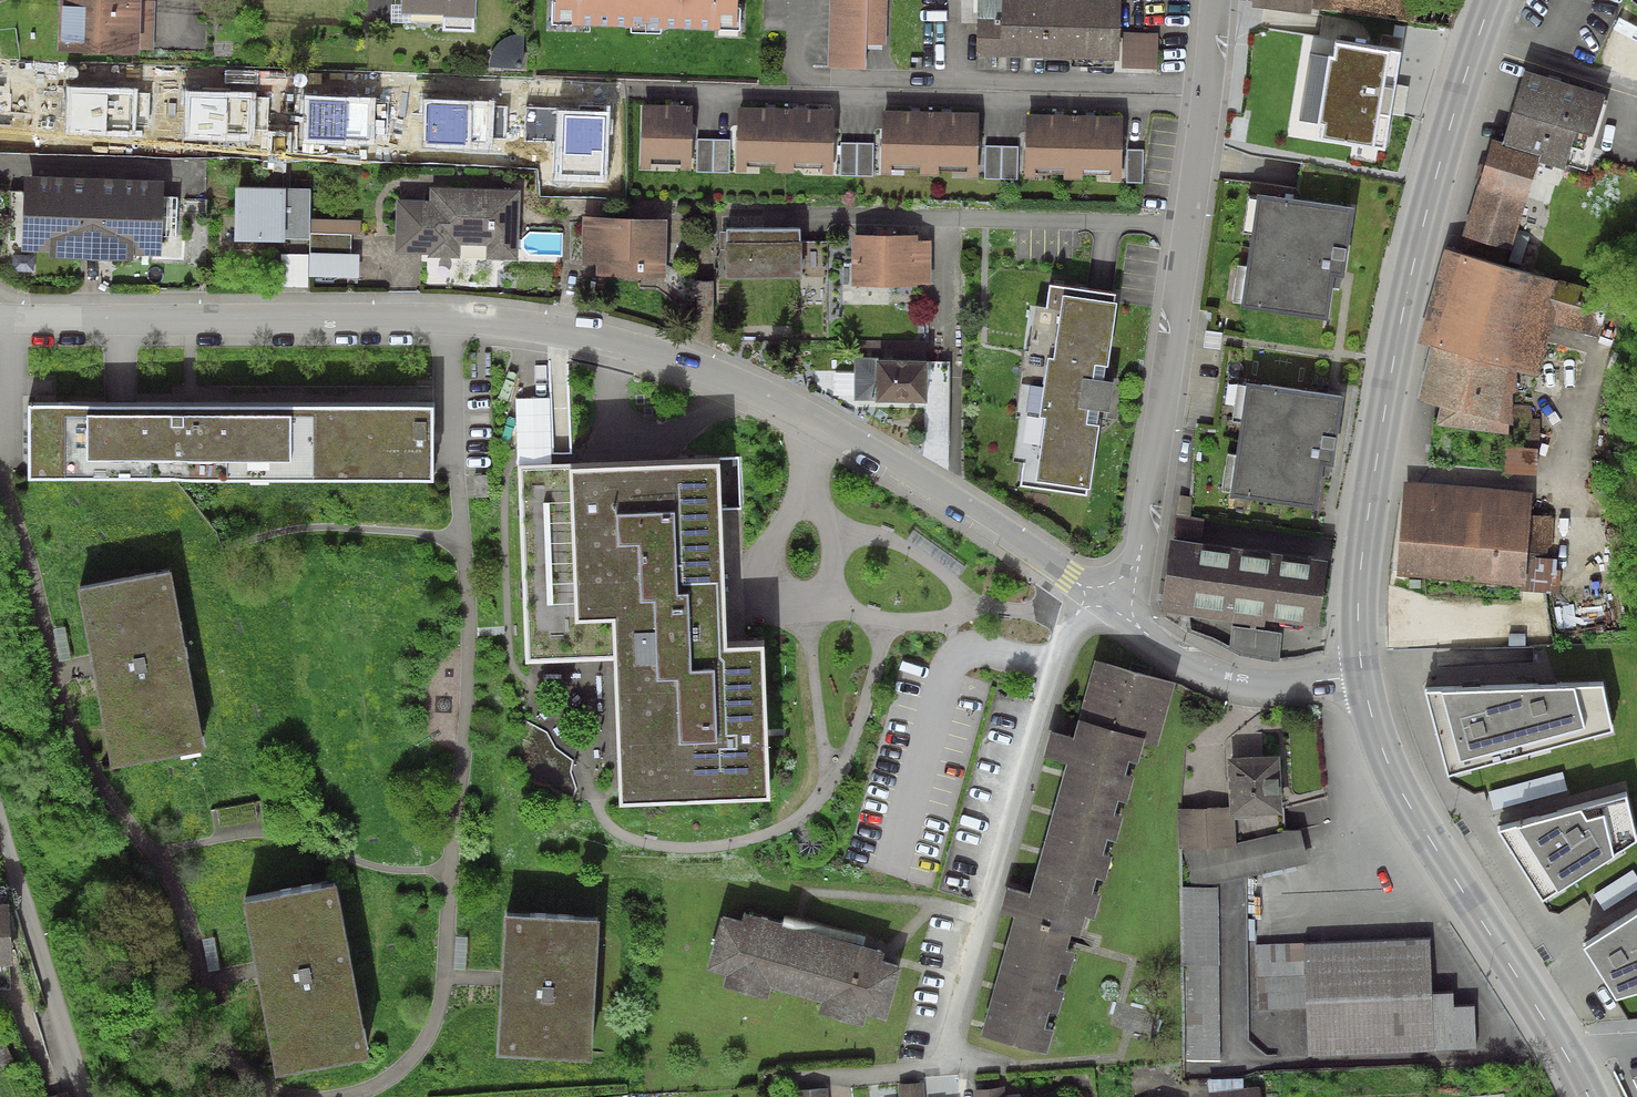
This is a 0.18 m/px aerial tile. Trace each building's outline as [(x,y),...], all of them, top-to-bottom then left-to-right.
[(57,52),(139,55),(139,49),(154,50),(156,1),(142,0),(60,0),(57,52)] [(400,15),(443,17),(443,30),(475,31),(477,0),(400,0),(400,15)] [(556,1),(553,1),(552,26),(741,31),(741,7),(739,7),(739,0),(556,0),(556,1)] [(827,69),(867,70),(867,46),(886,46),(888,0),(830,0),(827,69)] [(1123,0),(978,0),(977,58),(1121,61),(1123,0)] [(1252,7),(1311,14),(1312,8),(1313,0),(1253,0),(1252,7)] [(1312,8),(1449,28),(1458,0),(1313,0),(1312,8)] [(1158,33),(1124,32),(1123,68),(1158,69),(1158,33)] [(522,69),(524,35),(516,35),(508,36),(503,40),(498,44),(494,48),(492,54),(490,60),(489,68),(522,69)] [(1321,139),(1385,150),(1390,115),(1403,117),(1408,88),(1394,85),(1400,53),(1336,43),(1334,57),(1328,56),(1328,58),(1309,55),(1299,121),(1318,124),(1318,126),(1323,127),(1321,139)] [(1606,95),(1526,71),(1504,144),(1541,155),(1539,161),(1567,169),(1568,166),(1588,172),(1608,101),(1604,100),(1606,95)] [(0,84),(0,132),(16,133),(16,121),(29,122),(30,88),(17,88),(17,84),(0,84)] [(138,89),(66,87),(65,135),(136,138),(137,126),(150,127),(151,93),(137,93),(138,89)] [(256,93),(185,91),(183,139),(255,141),(255,130),(268,131),(269,97),(256,96),(256,93)] [(376,98),(305,96),(303,144),(375,146),(375,135),(388,135),(389,102),(376,101),(376,98)] [(494,102),(424,99),(422,149),(494,152),(495,139),(506,139),(507,106),(494,105),(494,102)] [(694,106),(642,104),(639,162),(691,164),(694,106)] [(611,110),(525,107),(524,141),(556,142),(555,181),(608,183),(611,110)] [(835,109),(738,107),(736,166),(833,168),(835,109)] [(980,113),(883,110),(881,169),(978,171),(980,113)] [(1125,117),(1027,113),(1025,172),(1123,175),(1125,117)] [(730,173),(730,140),(697,139),(696,172),(730,173)] [(1504,144),(1491,141),(1459,251),(1520,268),(1530,234),(1519,231),(1539,161),(1541,155),(1504,144)] [(873,176),(873,143),(840,142),(840,176),(873,176)] [(1019,146),(985,146),(984,179),(1018,180),(1019,146)] [(1143,149),(1127,149),(1126,183),(1143,183),(1143,149)] [(166,179),(23,176),(22,191),(9,190),(8,255),(21,255),(22,252),(49,253),(49,258),(134,260),(134,255),(162,255),(162,259),(176,259),(178,196),(165,195),(166,179)] [(286,188),(235,187),(234,243),(285,244),(285,239),(286,188)] [(310,189),(286,188),(285,239),(310,239),(310,233),(310,219),(310,189)] [(430,201),(398,200),(397,253),(428,254),(428,258),(460,258),(461,246),(486,247),(485,261),(519,261),(520,190),(430,188),(430,201)] [(1355,210),(1257,195),(1241,308),(1329,321),(1335,277),(1345,278),(1355,210)] [(668,219),(583,217),(582,265),(597,266),(596,276),(666,278),(668,219)] [(361,220),(310,219),(310,233),(352,234),(361,234),(361,220)] [(802,229),(726,229),(727,280),(802,279),(802,277),(802,242),(802,229)] [(310,239),(309,254),(352,254),(352,234),(310,233),(310,239)] [(919,235),(852,234),(852,287),(917,287),(917,284),(931,284),(931,241),(919,241),(919,235)] [(828,242),(802,242),(802,277),(828,277),(828,242)] [(1417,344),(1430,347),(1535,376),(1537,377),(1553,323),(1600,336),(1612,294),(1520,268),(1459,251),(1444,247),(1417,344)] [(309,277),(309,254),(281,253),(280,287),(309,288),(309,277)] [(309,254),(309,277),(359,277),(360,255),(352,254),(309,254)] [(713,280),(693,280),(694,312),(713,312),(713,280)] [(1122,293),(1047,282),(1044,307),(1035,306),(1029,349),(1025,349),(1015,414),(1020,414),(1013,459),(1023,464),(1020,489),(1092,499),(1102,425),(1088,423),(1090,412),(1111,415),(1116,381),(1096,378),(1097,367),(1110,369),(1122,293)] [(928,341),(855,340),(855,400),(876,400),(876,403),(925,403),(925,443),(949,444),(950,385),(928,385),(928,341)] [(1535,376),(1430,347),(1419,399),(1441,407),(1437,426),(1509,434),(1508,424),(1514,425),(1513,393),(1517,393),(1517,385),(1533,388),(1535,376)] [(1344,399),(1247,384),(1230,498),(1318,512),(1325,467),(1333,468),(1344,399)] [(433,405),(27,405),(27,482),(433,481),(433,405)] [(728,642),(720,459),(518,467),(526,659),(614,655),(620,804),(771,797),(765,640),(728,642)] [(1535,491),(1403,481),(1396,577),(1522,586),(1522,591),(1560,594),(1561,571),(1557,570),(1558,559),(1553,559),(1556,515),(1534,513),(1535,491)] [(1192,497),(1180,495),(1174,536),(1202,541),(1205,520),(1191,517),(1192,497)] [(1329,561),(1170,539),(1160,613),(1163,613),(1190,617),(1264,627),(1265,621),(1320,628),(1329,561)] [(172,569),(77,587),(112,770),(206,752),(172,569)] [(1282,634),(1232,627),(1230,647),(1213,638),(1191,630),(1190,617),(1163,613),(1163,616),(1187,633),(1211,642),(1240,656),(1280,662),(1282,634)] [(1175,684),(1094,662),(1073,739),(1051,733),(1043,758),(1065,764),(1028,893),(1006,887),(998,914),(1013,919),(980,1036),(1047,1055),(1086,917),(1094,919),(1144,740),(1158,744),(1175,684)] [(1603,682),(1425,689),(1447,774),(1613,729),(1603,682)] [(1280,757),(1227,759),(1230,808),(1230,817),(1235,817),(1282,815),(1280,757)] [(1563,772),(1488,792),(1493,810),(1568,790),(1563,772)] [(1626,792),(1497,828),(1542,899),(1636,839),(1636,835),(1626,792)] [(1230,808),(1178,810),(1179,850),(1182,849),(1236,847),(1235,817),(1230,817),(1230,808)] [(1309,864),(1300,831),(1285,830),(1285,815),(1282,815),(1235,817),(1236,847),(1182,849),(1193,888),(1309,864)] [(1632,870),(1594,895),(1604,911),(1636,889),(1636,877),(1632,870)] [(336,881),(242,898),(274,1072),(368,1055),(336,881)] [(1193,888),(1182,888),(1185,1061),(1220,1060),(1218,887),(1193,888)] [(1582,936),(1617,989),(1636,984),(1636,901),(1582,936)] [(11,904),(0,905),(0,966),(12,966),(11,904)] [(600,918),(504,912),(496,1053),(591,1059),(600,918)] [(742,924),(722,918),(706,970),(726,976),(723,987),(767,999),(771,987),(823,1002),(820,1014),(863,1027),(867,1016),(886,1022),(902,968),(883,963),(885,954),(863,948),(782,924),(745,914),(742,924)] [(782,924),(863,948),(865,938),(785,915),(782,924)] [(1430,939),(1257,947),(1260,1009),(1307,1007),(1309,1056),(1477,1049),(1475,1006),(1454,1007),(1454,993),(1432,994),(1430,939)] [(14,1063),(4,1043),(0,1045),(0,1066),(1,1069),(14,1063)] [(924,1083),(898,1085),(899,1096),(925,1096),(924,1083)] [(1004,1087),(972,1090),(973,1096),(1005,1096),(1004,1087)] [(1209,1093),(1209,1096),(1260,1096),(1259,1087),(1209,1093)] [(828,1089),(793,1092),(793,1096),(829,1096),(828,1089)]
